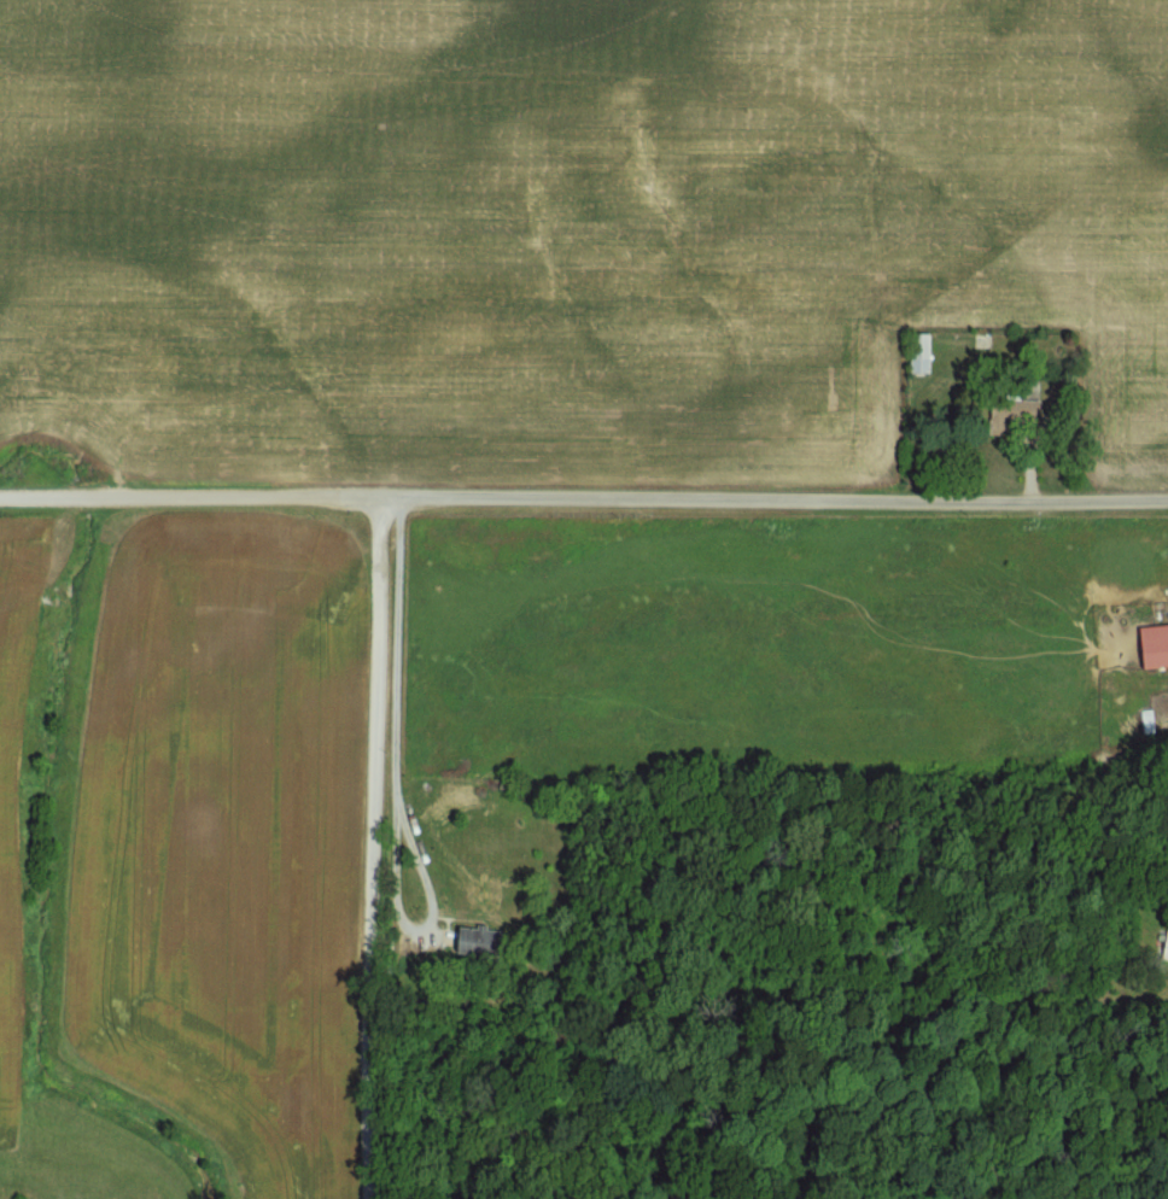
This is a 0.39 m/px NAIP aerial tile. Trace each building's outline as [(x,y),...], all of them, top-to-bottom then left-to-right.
[(937,333),(917,333),(917,376),(937,376),(937,333)] [(1046,433),(1046,401),(997,401),(997,433),(1046,433)] [(1147,628),(1151,670),(1167,669),(1167,627),(1147,628)] [(504,930),(461,930),(461,956),(504,956),(504,930)]
